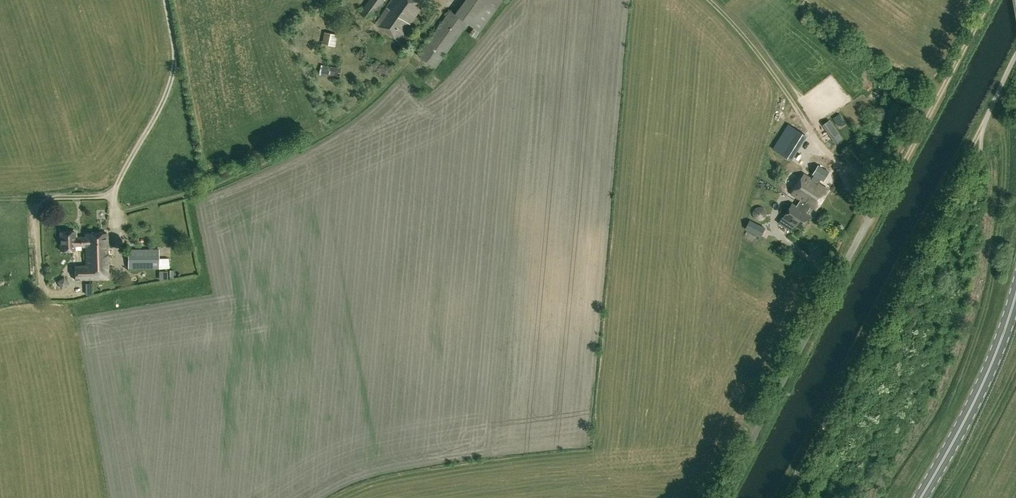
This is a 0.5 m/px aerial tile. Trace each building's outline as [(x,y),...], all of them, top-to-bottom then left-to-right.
[(383,0),(369,0),(359,13),(370,21),(385,2),(383,0)] [(375,24),(398,41),(408,27),(423,5),(416,0),(392,0),(375,24)] [(456,14),(451,11),(419,56),(436,68),(467,24),(473,28),(469,34),(476,39),(504,0),(466,0),(456,14)] [(338,35),(324,32),(322,44),(335,47),(338,35)] [(321,65),(319,75),(339,79),(341,69),(321,65)] [(827,125),(836,140),(842,136),(833,121),(827,125)] [(785,128),(782,143),(790,144),(788,158),(797,160),(803,126),(793,124),(792,129),(785,128)] [(817,155),(807,170),(814,175),(811,179),(804,175),(791,194),(800,200),(798,203),(803,206),(804,204),(810,209),(811,207),(816,210),(829,191),(819,185),(832,165),(817,155)] [(806,214),(810,209),(804,204),(803,206),(798,203),(796,207),(792,204),(783,217),(801,229),(809,216),(806,214)] [(75,280),(97,280),(108,280),(108,234),(86,234),(87,238),(75,238),(74,232),(61,232),(61,251),(76,251),(76,247),(87,247),(87,266),(75,266),(75,280)] [(129,269),(159,269),(169,269),(169,259),(159,259),(159,250),(129,250),(129,269)]
